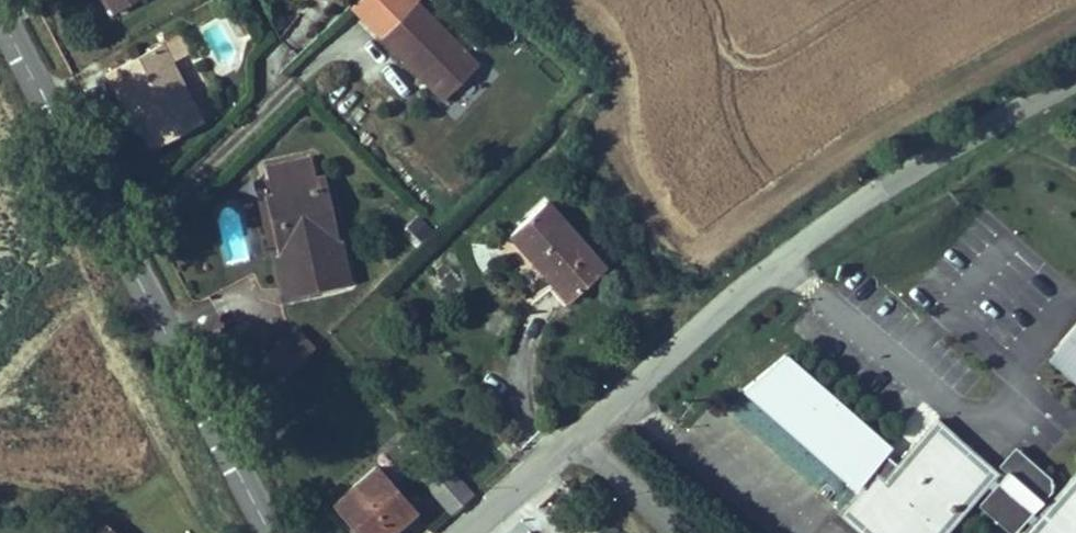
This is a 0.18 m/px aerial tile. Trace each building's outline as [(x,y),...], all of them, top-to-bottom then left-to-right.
[(380,36),(416,0),(357,0),(351,7),(380,36)] [(478,60),(418,0),(416,0),(380,36),(419,75),(426,68),(447,90),(478,60)] [(191,49),(182,31),(103,71),(108,81),(121,85),(128,98),(136,94),(143,107),(136,110),(153,143),(203,118),(172,59),(191,49)] [(426,68),(419,75),(440,96),(447,90),(426,68)] [(126,116),(136,110),(143,107),(136,94),(128,98),(121,85),(108,81),(126,116)] [(338,239),(333,218),(322,220),(314,176),(320,175),(316,152),(267,162),(274,192),(263,194),(274,251),(288,248),(293,274),(314,270),(317,286),(351,279),(343,238),(338,239)] [(322,220),(333,218),(325,174),(320,175),(314,176),(322,220)] [(565,297),(605,264),(548,197),(508,231),(565,297)] [(416,212),(404,228),(422,241),(434,225),(416,212)] [(288,248),(274,251),(282,293),(317,286),(314,270),(293,274),(288,248)] [(1052,347),(1069,362),(1066,365),(1075,374),(1075,319),(1052,347)] [(1052,347),(1046,353),(1075,380),(1075,374),(1066,365),(1069,362),(1052,347)] [(838,510),(864,532),(940,532),(986,482),(993,473),(995,471),(997,469),(935,414),(883,474),(875,467),(838,510)] [(1008,469),(1023,452),(1015,444),(1000,461),(1008,469)] [(999,478),(992,487),(979,502),(1012,531),(1024,517),(1030,510),(1051,486),(1052,484),(1053,481),(1053,478),(1050,476),(1023,452),(1008,469),(999,478)] [(414,506),(375,460),(332,497),(363,532),(383,532),(414,506)] [(423,481),(451,512),(472,492),(445,462),(423,481)] [(1036,516),(1030,522),(1021,532),(1075,532),(1075,471),(1036,516)] [(993,473),(986,482),(992,487),(999,478),(993,473)] [(1030,510),(1024,517),(1030,522),(1036,516),(1030,510)] [(105,521),(94,532),(119,532),(105,521)]
